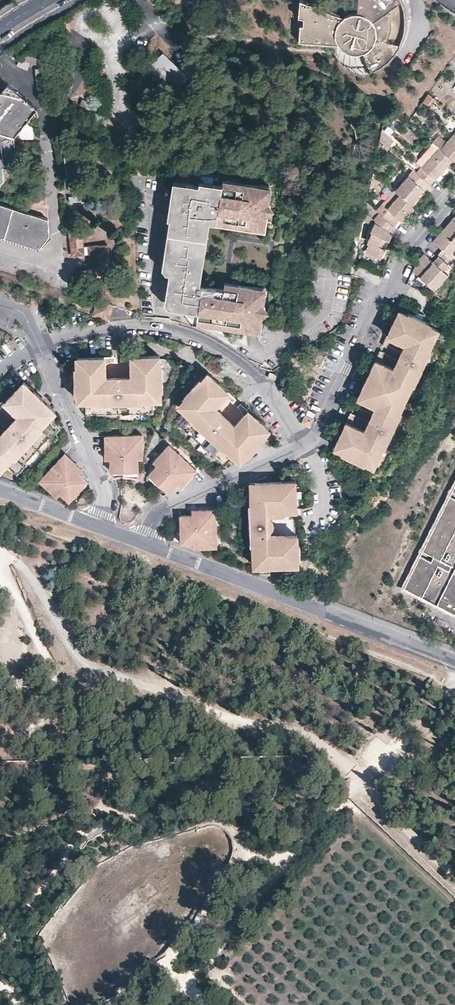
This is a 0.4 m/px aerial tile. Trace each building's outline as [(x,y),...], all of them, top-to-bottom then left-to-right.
[(356,12),(355,12),(352,12),(349,13),(345,15),(343,16),(302,0),(299,0),(298,17),(303,18),(303,25),(300,25),(298,41),(338,44),(340,47),(342,49),(344,50),(346,52),(348,53),(350,53),(352,54),(354,54),(355,54),(357,54),(359,53),(361,53),(362,53),(370,72),(374,70),(383,63),(391,55),(392,54),(397,45),(401,34),(403,23),(403,13),(401,2),(401,0),(357,0),(356,12)] [(169,97),(187,78),(162,54),(152,65),(144,73),(169,97)] [(25,61),(29,63),(43,68),(46,62),(27,55),(25,61)] [(27,70),(29,63),(25,61),(20,59),(17,66),(27,70)] [(44,88),(41,68),(35,70),(37,89),(44,88)] [(0,94),(0,134),(13,139),(25,123),(36,110),(7,86),(0,94)] [(431,107),(436,98),(427,94),(422,102),(431,107)] [(89,110),(91,104),(82,100),(80,105),(89,110)] [(25,123),(13,139),(18,141),(33,138),(31,128),(25,123)] [(440,148),(452,159),(454,161),(454,131),(440,148)] [(0,146),(2,167),(17,172),(13,139),(0,134),(0,146)] [(440,148),(439,147),(417,173),(430,184),(441,172),(452,159),(440,148)] [(80,175),(77,156),(63,158),(66,177),(80,175)] [(430,184),(417,173),(413,169),(395,191),(400,195),(412,205),(420,196),(418,195),(423,188),(425,190),(430,184)] [(222,184),(243,188),(244,182),(223,178),(222,184)] [(175,181),(173,196),(176,197),(178,186),(187,188),(188,183),(175,181)] [(85,207),(81,182),(67,184),(70,209),(85,207)] [(255,285),(238,283),(238,288),(224,285),(224,287),(200,284),(200,283),(209,222),(253,229),(254,227),(259,227),(260,220),(267,220),(268,214),(270,202),(270,197),(264,196),(265,188),(260,187),(260,184),(244,182),(243,188),(222,184),(212,183),(212,186),(199,185),(188,183),(187,188),(178,186),(176,197),(180,198),(178,209),(187,210),(185,220),(169,218),(164,256),(168,256),(166,272),(169,273),(166,292),(200,296),(197,319),(197,322),(259,332),(262,310),(265,290),(254,288),(255,285)] [(270,197),(272,186),(260,184),(260,187),(265,188),(264,196),(270,197)] [(412,205),(400,195),(389,209),(383,204),(377,211),(380,213),(394,226),(400,220),(402,222),(409,213),(414,207),(412,205)] [(176,197),(173,196),(169,218),(185,220),(187,210),(178,209),(180,198),(176,197)] [(40,249),(49,239),(47,220),(0,205),(0,237),(40,249)] [(366,253),(378,259),(382,250),(385,251),(392,236),(389,232),(394,226),(380,213),(375,220),(375,222),(370,234),(372,235),(368,242),(370,243),(366,253)] [(433,241),(450,255),(454,249),(454,221),(452,219),(442,229),(433,241)] [(253,229),(265,231),(267,220),(260,220),(259,227),(254,227),(253,229)] [(227,240),(230,228),(212,225),(212,226),(210,237),(227,240)] [(83,255),(83,247),(81,231),(69,232),(71,256),(83,255)] [(107,245),(83,247),(83,255),(88,255),(90,277),(109,275),(107,245)] [(448,263),(438,255),(433,261),(423,252),(420,257),(420,261),(415,267),(413,271),(433,289),(447,273),(442,269),(448,263)] [(200,296),(166,292),(164,302),(183,305),(182,309),(189,318),(197,319),(200,296)] [(38,301),(30,298),(28,306),(36,308),(38,301)] [(113,306),(96,302),(92,315),(109,320),(113,306)] [(415,383),(431,348),(429,347),(438,328),(430,324),(431,322),(424,319),(416,315),(408,312),(407,313),(399,310),(392,327),(384,343),(388,346),(397,339),(406,343),(400,356),(394,368),(386,364),(384,352),(380,350),(371,370),(373,374),(367,386),(363,387),(354,406),(357,408),(367,402),(376,406),(371,417),(365,430),(355,425),(355,414),(351,412),(335,447),(337,447),(343,451),(343,452),(357,459),(365,462),(365,461),(367,462),(374,465),(383,445),(385,446),(401,411),(399,410),(396,408),(409,380),(412,382),(415,383)] [(416,315),(424,319),(426,314),(418,311),(416,315)] [(133,374),(106,375),(105,364),(105,356),(77,357),(78,366),(76,366),(77,391),(78,390),(79,399),(86,399),(86,414),(89,414),(151,412),(154,412),(153,398),(161,397),(161,389),(162,389),(161,363),(160,363),(160,355),(132,355),(133,364),(133,374)] [(133,364),(132,355),(122,356),(122,359),(133,364)] [(115,356),(105,356),(105,364),(115,358),(115,356)] [(228,391),(208,373),(202,380),(200,378),(184,396),(185,398),(179,404),(185,409),(175,420),(177,422),(223,464),(225,465),(236,453),(243,459),(255,446),(262,439),(260,437),(269,428),(250,410),(249,411),(246,414),(244,416),(237,424),(216,405),(223,398),(228,391)] [(399,410),(412,382),(409,380),(396,408),(399,410)] [(24,381),(5,402),(18,415),(0,435),(0,470),(6,463),(18,475),(28,464),(26,462),(49,438),(51,439),(61,428),(50,417),(56,410),(24,381)] [(236,398),(228,391),(223,398),(234,401),(236,398)] [(250,410),(243,404),(241,403),(239,406),(244,416),(246,414),(249,411),(250,410)] [(313,419),(306,415),(302,422),(310,426),(313,419)] [(143,434),(104,436),(105,459),(110,459),(110,464),(110,467),(138,465),(138,458),(143,457),(143,434)] [(196,471),(167,446),(154,461),(157,465),(152,470),(172,490),(177,485),(181,488),(188,480),(196,471)] [(82,469),(65,454),(40,480),(57,496),(60,492),(67,498),(85,479),(79,473),(82,469)] [(172,490),(152,470),(149,474),(169,493),(172,490)] [(400,589),(428,603),(454,616),(454,478),(400,589)] [(87,481),(85,479),(67,498),(70,500),(87,481)] [(295,482),(249,484),(249,506),(247,506),(248,547),(249,547),(250,565),(258,564),(258,573),(267,573),(267,564),(280,564),(281,572),(292,572),(292,563),(293,563),(299,563),(298,554),(296,553),(296,544),(298,543),(298,535),(266,536),(265,511),(295,509),(297,509),(297,508),(296,500),(294,499),(294,490),(296,489),(295,482)] [(216,510),(216,509),(203,510),(192,510),(193,515),(184,515),(184,516),(185,542),(194,542),(194,547),(217,546),(216,510)]
